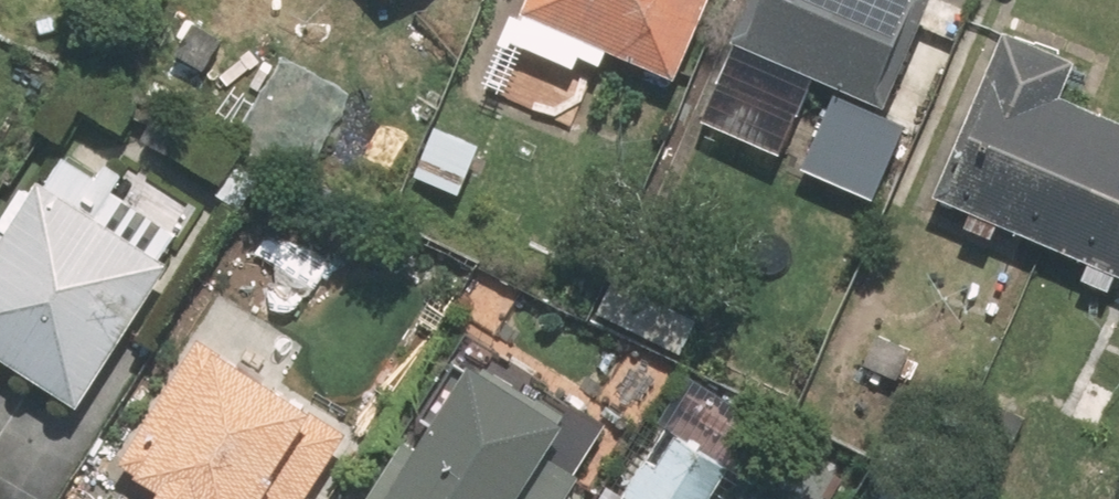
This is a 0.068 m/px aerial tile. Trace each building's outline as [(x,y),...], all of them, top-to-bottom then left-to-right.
[(526,20),(515,15),(500,52),(597,92),(612,55),(678,82),(711,0),(534,0),(526,20)] [(736,44),(888,110),(936,0),(755,0),(736,44)] [(1086,262),(1078,282),(1111,295),(1118,276),(1118,123),(1065,101),(1081,62),(1007,32),(938,202),(969,214),(964,228),(996,241),(1001,227),(1086,262)] [(8,234),(0,229),(0,358),(81,410),(170,270),(96,223),(126,176),(78,146),(49,193),(39,187),(8,234)] [(696,316),(621,284),(606,319),(681,351),(696,316)] [(105,461),(161,494),(158,498),(312,498),(353,432),(185,330),(105,461)] [(421,449),(401,437),(365,498),(570,498),(614,424),(579,404),(567,425),(468,368),(421,449)] [(726,467),(677,438),(660,466),(645,458),(620,498),(707,498),(726,467)]
